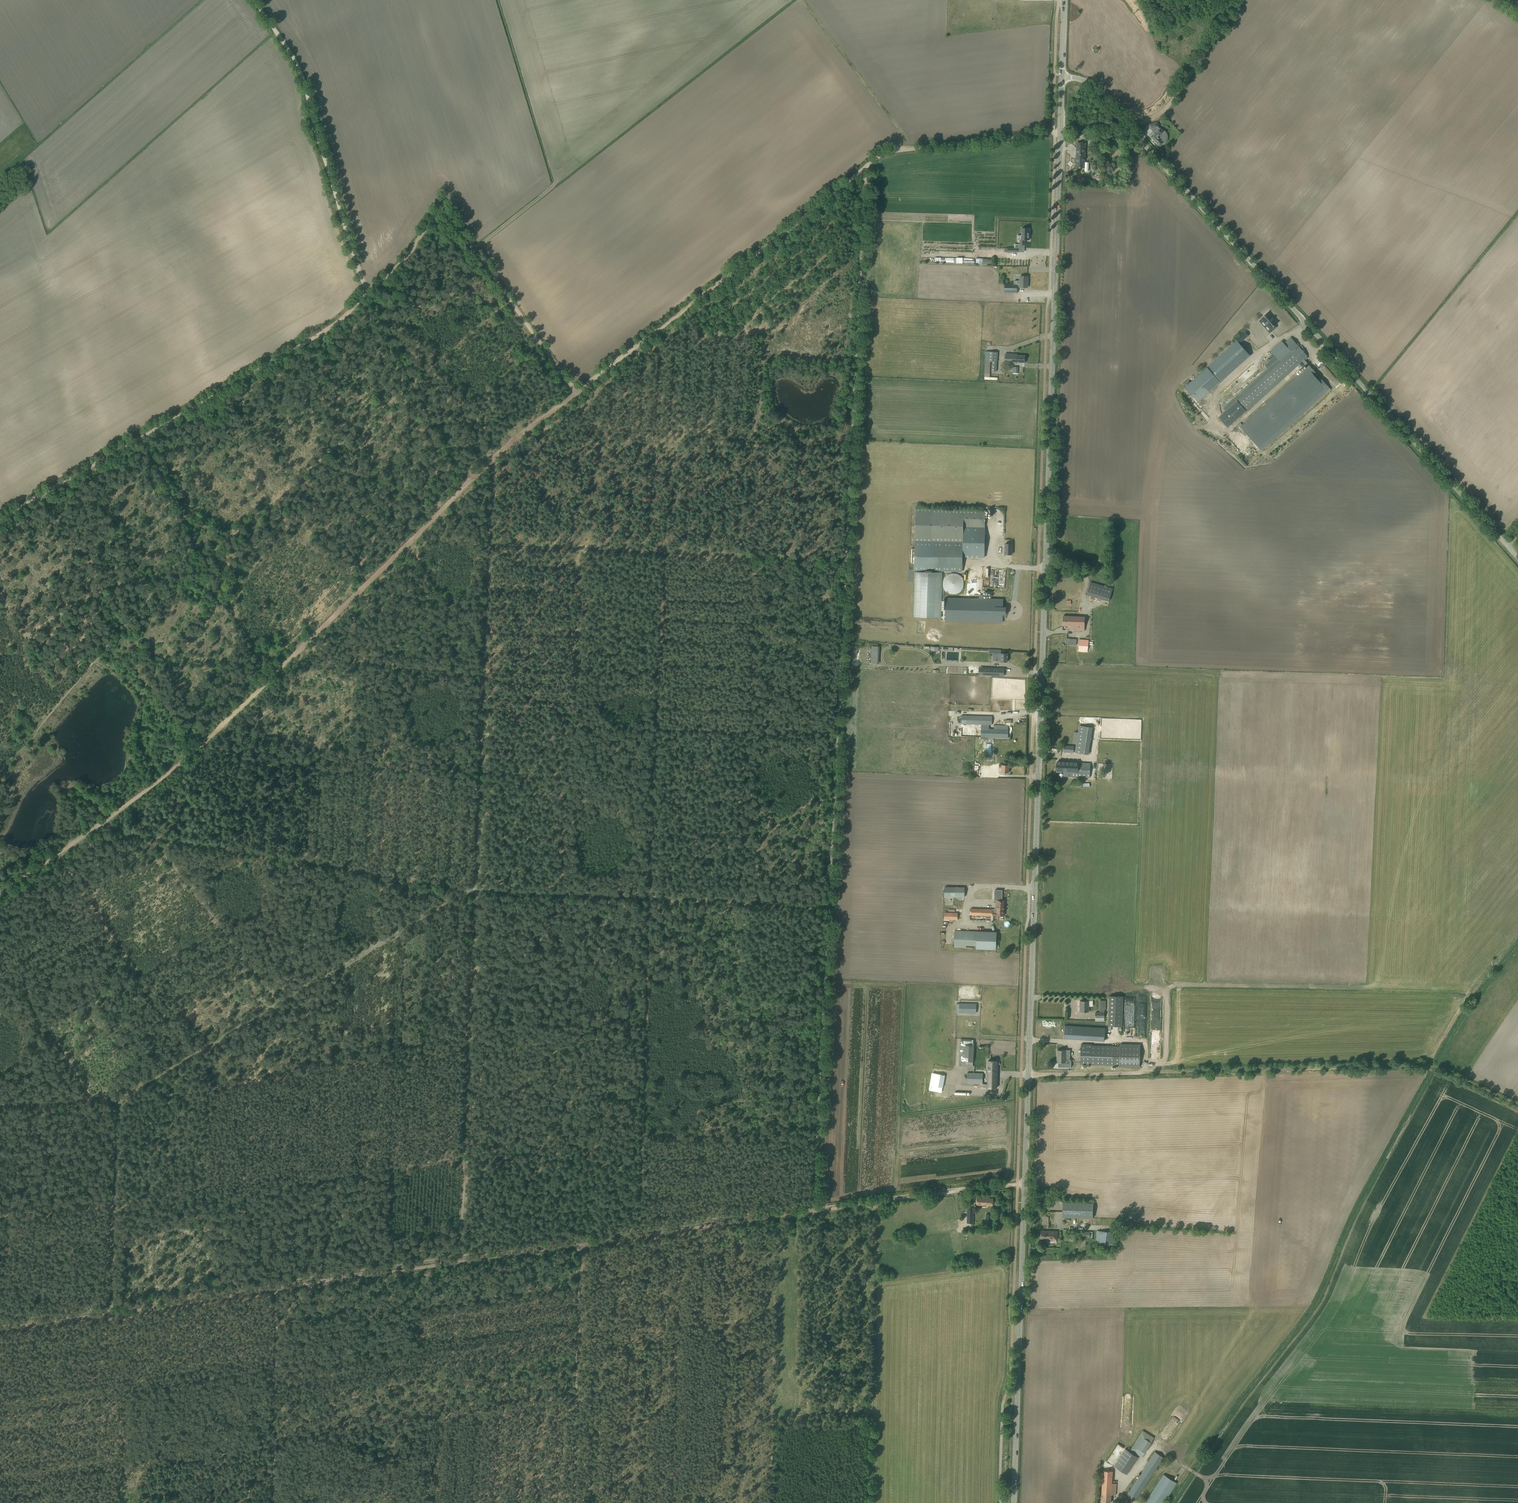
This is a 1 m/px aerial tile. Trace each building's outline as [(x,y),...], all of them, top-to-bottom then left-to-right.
[(1151,136),(1160,146),(1164,143),(1164,144),(1166,142),(1167,141),(1168,139),(1168,137),(1168,135),(1167,134),(1166,132),(1165,131),(1163,132),(1160,128),(1151,136)] [(1076,167),(1081,168),(1085,168),(1085,171),(1088,172),(1089,162),(1085,162),(1085,143),(1077,143),(1076,167)] [(1025,245),(1025,240),(1029,240),(1030,228),(1022,228),(1022,235),(1018,235),(1018,240),(1020,240),(1020,244),(1020,248),(1020,249),(1024,249),(1025,245)] [(1005,283),(1004,292),(1017,292),(1018,287),(1020,287),(1028,287),(1028,276),(1020,276),(1020,281),(1014,281),(1014,284),(1005,283)] [(1261,318),(1271,329),(1278,323),(1273,318),(1272,318),(1268,313),(1261,318)] [(1240,333),(1245,339),(1249,335),(1244,330),(1240,333)] [(1228,427),(1302,361),(1304,359),(1307,356),(1291,337),(1284,343),(1289,349),(1278,359),(1223,408),(1226,411),(1218,417),(1228,427)] [(1235,342),(1207,367),(1220,382),(1250,355),(1240,343),(1237,340),(1235,342)] [(1282,341),(1270,351),(1278,359),(1289,349),(1284,343),(1282,341)] [(984,379),(998,380),(998,377),(990,377),(991,361),(992,361),(991,371),(996,371),(997,361),(998,352),(986,351),(984,379)] [(1005,363),(1012,363),(1017,364),(1017,362),(1025,363),(1025,356),(1017,355),(1018,354),(1005,353),(1005,363)] [(1304,359),(1302,361),(1307,367),(1240,427),(1259,447),(1328,386),(1304,359)] [(912,560),(911,562),(915,562),(915,570),(942,571),(961,572),(962,561),(962,557),(984,558),(985,527),(985,510),(916,508),(915,554),(912,554),(912,560)] [(942,571),(915,570),(914,616),(941,617),(942,571)] [(943,584),(943,585),(943,586),(943,587),(944,587),(944,588),(944,589),(945,590),(945,591),(946,591),(947,592),(947,593),(948,593),(949,593),(950,594),(951,594),(952,594),(953,594),(954,594),(955,594),(956,594),(957,594),(958,593),(959,593),(960,593),(960,592),(961,591),(962,591),(962,590),(963,589),(963,588),(964,587),(964,586),(964,585),(964,584),(964,583),(964,582),(964,581),(964,580),(963,579),(963,578),(962,578),(962,577),(961,576),(960,576),(960,575),(959,574),(958,574),(957,574),(956,573),(955,573),(954,573),(953,573),(952,573),(951,573),(950,574),(949,574),(948,574),(947,575),(947,576),(946,576),(945,577),(945,578),(944,578),(944,579),(944,580),(943,581),(943,582),(943,583),(943,584)] [(1087,594),(1092,596),(1109,601),(1113,588),(1090,582),(1087,594)] [(946,598),(945,620),(1003,622),(1003,615),(1006,615),(1006,607),(1003,607),(1003,599),(946,598)] [(1069,630),(1085,631),(1085,617),(1063,616),(1063,625),(1069,626),(1069,630)] [(1079,651),(1088,652),(1088,639),(1079,639),(1079,651)] [(1000,661),(1003,661),(1008,661),(1008,653),(995,653),(995,658),(1000,658),(1000,661)] [(983,667),(983,675),(1000,676),(1000,668),(983,667)] [(962,715),(961,724),(972,724),(977,724),(985,724),(992,725),(992,724),(992,716),(986,716),(972,715),(962,715)] [(1123,728),(1099,723),(1098,728),(1110,731),(1109,739),(1121,741),(1123,728)] [(1008,729),(1008,725),(994,725),(994,728),(989,728),(989,726),(981,726),(981,737),(1008,738),(1008,729)] [(1075,752),(1088,754),(1093,727),(1079,725),(1078,732),(1074,732),(1072,743),(1076,744),(1075,752)] [(1063,776),(1068,776),(1090,777),(1091,763),(1057,761),(1057,771),(1064,771),(1063,776)] [(997,768),(1002,768),(1001,772),(1009,772),(1009,765),(997,764),(997,768)] [(1105,768),(1105,777),(1120,777),(1120,769),(1105,768)] [(945,897),(965,897),(965,887),(945,887),(945,897)] [(971,908),(970,914),(992,915),(1004,916),(1004,900),(1002,900),(1002,890),(996,890),(995,890),(995,893),(995,898),(994,900),(996,900),(996,906),(995,906),(995,907),(995,909),(971,908)] [(954,947),(966,947),(967,945),(977,945),(977,931),(955,930),(954,947)] [(1122,1026),(1123,996),(1109,996),(1108,1026),(1122,1026)] [(1088,1001),(1080,1001),(1080,1012),(1089,1012),(1089,1006),(1093,1006),(1092,1001),(1089,1001),(1088,1001)] [(960,1012),(976,1013),(977,1004),(960,1003),(960,1012)] [(1065,1025),(1064,1038),(1105,1040),(1105,1028),(1065,1025)] [(961,1038),(959,1066),(973,1066),(974,1055),(974,1052),(974,1039),(961,1038)] [(1140,1067),(1140,1045),(1120,1044),(1120,1046),(1091,1045),(1092,1044),(1081,1044),(1081,1058),(1080,1063),(1119,1064),(1119,1066),(1140,1067)] [(1057,1050),(1057,1062),(1058,1062),(1058,1067),(1071,1067),(1071,1060),(1070,1060),(1070,1058),(1066,1058),(1066,1050),(1057,1050)] [(983,1084),(983,1087),(997,1087),(998,1060),(988,1060),(988,1068),(987,1084),(983,1084)] [(932,1072),(929,1089),(940,1091),(943,1074),(932,1072)] [(966,1083),(982,1083),(982,1072),(967,1072),(966,1083)] [(1062,1217),(1092,1218),(1093,1203),(1063,1202),(1062,1217)] [(1041,1230),(1041,1239),(1048,1239),(1048,1241),(1053,1241),(1053,1240),(1057,1240),(1057,1231),(1041,1230)] [(1096,1242),(1113,1244),(1115,1233),(1097,1230),(1096,1242)] [(1142,1456),(1154,1437),(1142,1430),(1130,1449),(1142,1456)] [(1114,1465),(1127,1474),(1139,1457),(1125,1448),(1114,1465)] [(1127,1495),(1135,1500),(1163,1457),(1155,1452),(1127,1495)] [(1101,1502),(1106,1502),(1111,1502),(1112,1494),(1116,1495),(1117,1483),(1112,1483),(1113,1471),(1103,1470),(1101,1502)] [(1148,1502),(1164,1502),(1177,1483),(1164,1474),(1146,1502),(1148,1502)]
